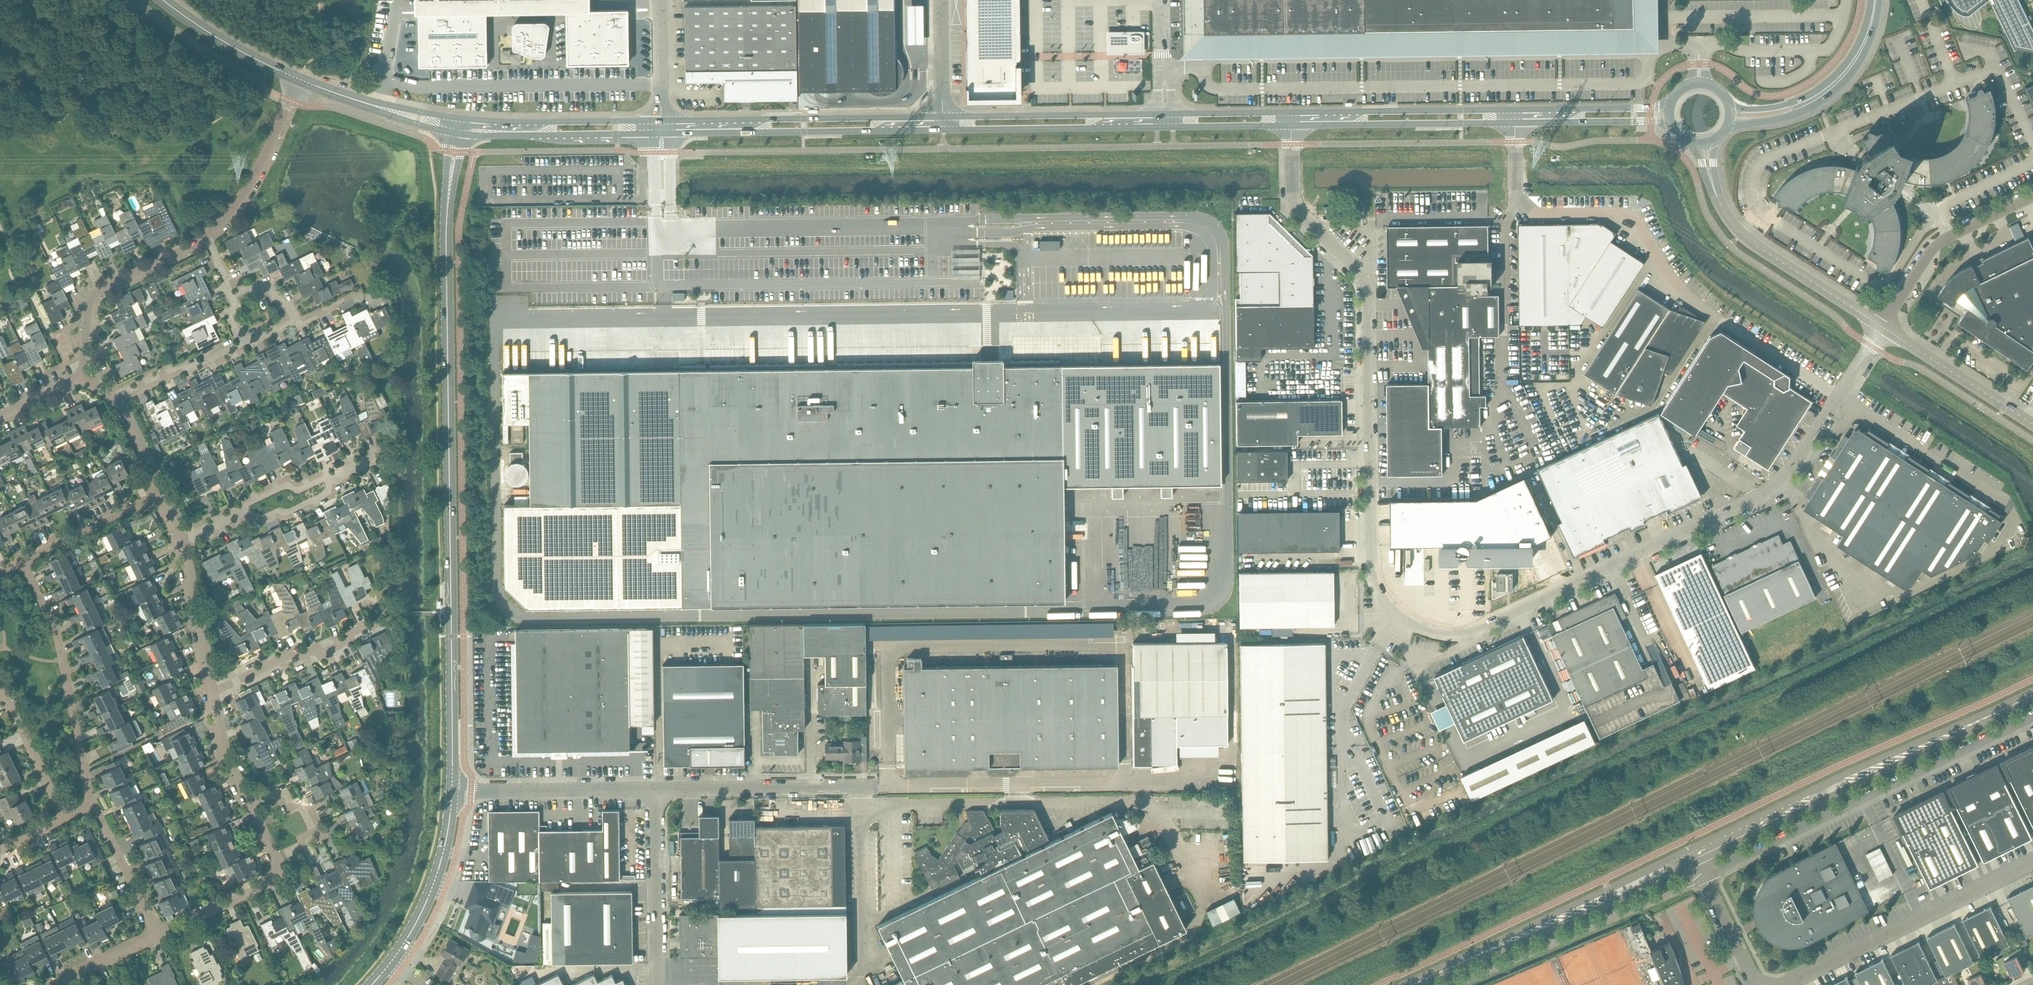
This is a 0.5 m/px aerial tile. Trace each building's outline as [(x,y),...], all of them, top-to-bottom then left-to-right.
[(797,11),(798,51),(799,91),(865,90),(868,90),(869,91),(871,92),(873,93),(874,94),(876,94),(878,94),(880,95),(882,95),(884,94),(885,94),(887,94),(889,93),(891,92),(892,91),(894,90),(895,89),(897,88),(898,87),(899,85),(900,83),(901,82),(902,80),(902,78),(902,76),(903,75),(903,73),(903,71),(902,69),(902,67),(901,65),(901,64),(900,62),(899,60),(898,59),(896,58),(895,56),(894,55),(894,28),(893,9),(893,7),(893,0),(797,0),(797,11)] [(967,98),(1016,97),(1015,0),(965,0),(967,98)] [(1366,36),(1400,36),(1399,0),(1185,0),(1185,53),(1205,33),(1221,33),(1366,31),(1366,36)] [(1400,36),(1424,36),(1423,0),(1399,0),(1400,36)] [(1424,36),(1640,33),(1640,0),(1423,0),(1424,36)] [(1948,1),(1948,2),(1949,4),(1950,5),(1951,7),(1953,8),(1954,9),(1955,11),(1957,12),(1959,12),(1960,13),(1962,14),(1964,14),(1966,14),(1967,14),(1969,14),(1971,14),(1988,0),(1947,0),(1948,1)] [(2015,51),(2015,50),(2014,47),(2032,51),(2032,29),(2029,20),(2032,18),(2030,15),(2027,16),(2019,0),(1990,0),(2015,51)] [(724,100),(796,99),(795,5),(684,7),(685,82),(724,81),(724,100)] [(589,11),(567,11),(567,12),(567,64),(588,64),(588,65),(597,64),(628,63),(627,10),(589,11)] [(486,11),(418,12),(418,14),(419,53),(419,66),(487,65),(486,13),(486,11)] [(512,27),(512,28),(512,48),(514,50),(534,58),(541,58),(542,58),(543,57),(544,57),(544,56),(544,55),(545,55),(549,28),(549,27),(549,26),(549,25),(548,25),(548,24),(547,23),(546,23),(546,22),(545,22),(544,22),(517,22),(517,23),(516,23),(515,23),(514,24),(513,25),(513,26),(512,26),(512,27)] [(1127,33),(1108,33),(1108,52),(1142,52),(1142,33),(1140,33),(1127,33)] [(1139,61),(1130,61),(1130,70),(1139,70),(1139,61)] [(1862,156),(1859,161),(1856,168),(1853,167),(1849,166),(1844,165),(1841,165),(1836,164),(1832,164),(1828,164),(1822,165),(1818,166),(1814,167),(1811,168),(1808,169),(1804,170),(1801,172),(1798,173),(1795,175),(1791,177),(1787,181),(1785,183),(1780,188),(1778,191),(1776,193),(1774,197),(1779,200),(1778,203),(1778,204),(1778,205),(1779,206),(1780,206),(1782,206),(1787,205),(1796,211),(1800,206),(1804,201),(1810,197),(1815,194),(1821,192),(1828,191),(1834,191),(1840,191),(1846,193),(1845,196),(1856,201),(1858,202),(1864,212),(1867,210),(1871,216),(1873,223),(1874,230),(1874,237),(1873,243),(1871,250),(1868,256),(1877,262),(1878,268),(1878,269),(1879,269),(1880,270),(1881,270),(1882,270),(1883,269),(1884,267),(1890,270),(1894,263),(1897,255),(1899,247),(1901,238),(1901,229),(1900,222),(1898,215),(1896,208),(1893,202),(1889,195),(1896,191),(1900,186),(1903,178),(1905,179),(1909,181),(1913,181),(1918,182),(1923,183),(1928,183),(1933,182),(1939,182),(1943,181),(1948,179),(1952,178),(1956,176),(1960,174),(1964,171),(1968,169),(1972,165),(1976,162),(1979,158),(1982,154),(1984,151),(1987,147),(1991,138),(1994,128),(1995,118),(1995,108),(1994,98),(1990,88),(1989,88),(1984,90),(1984,89),(1984,88),(1983,88),(1982,87),(1981,87),(1980,87),(1979,87),(1978,88),(1976,93),(1966,97),(1967,102),(1969,108),(1969,114),(1968,121),(1967,127),(1964,133),(1962,137),(1961,139),(1958,142),(1955,145),(1953,147),(1950,149),(1947,151),(1944,152),(1941,154),(1936,155),(1932,156),(1928,156),(1924,156),(1921,156),(1917,155),(1913,154),(1912,154),(1914,150),(1902,146),(1901,145),(1894,134),(1891,137),(1890,135),(1889,133),(1888,131),(1887,129),(1877,133),(1872,131),(1871,130),(1870,130),(1869,131),(1868,132),(1868,133),(1869,136),(1862,138),(1866,146),(1869,152),(1862,156)] [(149,219),(138,225),(140,228),(139,228),(143,234),(142,234),(149,249),(161,243),(159,238),(162,237),(163,239),(170,235),(171,238),(179,234),(164,204),(163,204),(164,205),(161,206),(161,205),(159,206),(159,207),(157,208),(155,204),(143,210),(146,217),(148,216),(149,219)] [(139,228),(140,228),(138,225),(130,209),(124,212),(120,209),(114,212),(113,217),(118,220),(120,219),(122,222),(123,221),(126,227),(115,232),(118,239),(118,240),(125,253),(137,248),(133,239),(142,234),(143,234),(139,228)] [(1260,348),(1313,347),(1312,255),(1303,255),(1269,222),(1269,213),(1234,213),(1235,271),(1240,271),(1240,298),(1235,298),(1236,360),(1245,360),(1260,360),(1260,348)] [(115,232),(106,214),(94,220),(97,227),(99,226),(102,232),(91,237),(91,238),(97,250),(96,250),(101,259),(113,253),(109,244),(118,240),(118,239),(115,232)] [(69,248),(79,269),(91,264),(87,255),(96,250),(97,250),(91,238),(91,237),(81,217),(76,219),(80,227),(72,230),(76,237),(77,237),(80,242),(69,248)] [(2016,241),(2025,237),(2019,222),(2010,226),(2016,241)] [(1569,305),(1611,241),(1616,233),(1602,224),(1518,225),(1519,325),(1580,325),(1586,316),(1569,305)] [(1480,406),(1486,406),(1486,395),(1480,395),(1479,376),(1469,376),(1469,356),(1479,356),(1479,336),(1499,336),(1499,305),(1499,295),(1488,295),(1488,286),(1492,286),(1492,259),(1488,259),(1488,225),(1387,227),(1387,267),(1387,277),(1388,277),(1388,287),(1398,287),(1408,287),(1412,296),(1408,298),(1411,305),(1415,303),(1424,326),(1423,326),(1423,347),(1428,347),(1428,348),(1429,384),(1387,384),(1387,385),(1389,385),(1390,474),(1388,474),(1388,475),(1420,475),(1426,475),(1443,475),(1442,427),(1480,426),(1480,406)] [(241,248),(246,258),(265,249),(275,244),(269,232),(258,237),(259,239),(253,242),(247,230),(225,241),(231,253),(241,248)] [(62,234),(57,236),(61,244),(66,242),(62,234)] [(2032,346),(2032,247),(2028,237),(1982,260),(1983,262),(1973,267),(1972,264),(1964,268),(1958,272),(1953,276),(1948,280),(1944,285),(1943,287),(1938,294),(1964,312),(1958,321),(2027,368),(2032,360),(2032,349),(2031,347),(2032,346)] [(1644,263),(1611,241),(1569,305),(1586,316),(1603,327),(1644,263)] [(68,244),(67,244),(55,250),(59,257),(60,256),(63,262),(52,268),(57,280),(58,279),(62,288),(63,288),(74,283),(70,274),(79,269),(69,248),(68,244)] [(263,277),(270,273),(279,269),(288,264),(283,252),(276,256),(276,257),(271,260),(265,249),(246,258),(244,259),(250,271),(258,267),(263,277)] [(279,269),(285,280),(294,276),(298,286),(318,276),(319,277),(324,274),(313,252),(288,264),(279,269)] [(188,300),(209,290),(203,278),(201,279),(200,276),(207,273),(204,266),(172,281),(176,288),(182,285),(186,293),(185,293),(188,300)] [(298,286),(297,286),(303,298),(312,294),(317,304),(355,286),(351,279),(338,285),(336,280),(329,283),(330,285),(324,288),(319,277),(318,276),(298,286)] [(60,309),(70,304),(63,288),(62,288),(58,279),(57,280),(46,285),(49,292),(51,292),(54,297),(42,303),(52,324),(64,318),(60,309)] [(146,284),(146,285),(149,292),(158,287),(155,280),(147,284),(146,284)] [(140,287),(114,299),(119,309),(111,314),(116,326),(117,325),(137,316),(137,315),(132,304),(138,302),(139,303),(146,300),(140,287)] [(1616,394),(1616,393),(1670,309),(1638,289),(1584,374),(1616,394)] [(160,314),(163,321),(188,309),(191,317),(190,318),(193,324),(214,314),(208,302),(206,303),(205,301),(212,297),(209,290),(188,300),(164,312),(160,314)] [(22,293),(16,296),(18,301),(25,298),(22,293)] [(158,305),(151,308),(152,309),(155,316),(160,314),(164,312),(161,307),(160,306),(158,307),(158,305)] [(343,314),(348,325),(358,346),(365,361),(372,358),(365,342),(361,336),(369,332),(370,333),(377,330),(386,326),(385,324),(385,323),(378,310),(369,314),(367,309),(355,315),(356,317),(353,318),(352,316),(350,311),(343,314)] [(1670,309),(1616,393),(1652,405),(1663,372),(1668,374),(1669,374),(1670,374),(1671,374),(1672,374),(1672,373),(1673,373),(1673,372),(1706,321),(1705,321),(1670,309)] [(142,313),(137,315),(137,316),(117,325),(122,335),(113,339),(119,351),(120,351),(120,350),(140,341),(139,341),(134,330),(140,327),(141,329),(148,325),(142,313)] [(193,324),(183,329),(186,337),(193,333),(196,341),(195,342),(199,349),(219,339),(213,327),(212,327),(210,325),(218,321),(214,314),(193,324)] [(21,345),(31,366),(43,360),(39,352),(49,347),(36,322),(24,328),(28,335),(29,334),(32,340),(21,345)] [(351,349),(358,346),(348,325),(336,331),(337,332),(334,334),(331,327),(323,330),(326,335),(336,356),(339,361),(346,358),(352,354),(353,353),(351,349)] [(1716,439),(1700,428),(1722,393),(1755,414),(1733,448),(1767,470),(1779,453),(1812,401),(1790,387),(1790,375),(1721,331),(1710,336),(1661,412),(1695,435),(1696,434),(1713,445),(1716,439)] [(0,336),(0,357),(1,359),(10,354),(12,353),(15,359),(4,365),(3,365),(7,371),(13,385),(25,380),(21,371),(31,366),(21,345),(19,341),(16,342),(7,347),(2,335),(0,336)] [(309,337),(302,340),(312,361),(316,369),(317,372),(319,376),(320,377),(327,374),(326,372),(324,368),(321,362),(329,358),(329,359),(336,356),(326,335),(314,341),(315,343),(312,344),(311,342),(309,337)] [(124,360),(116,364),(121,377),(136,369),(138,374),(144,371),(142,367),(137,355),(143,352),(143,354),(150,351),(145,339),(145,338),(139,341),(140,341),(120,350),(120,351),(124,360)] [(285,342),(277,345),(290,372),(293,377),(296,382),(303,379),(300,373),(308,370),(309,370),(316,369),(312,361),(302,340),(290,346),(291,347),(288,349),(287,347),(285,342)] [(263,352),(256,355),(258,360),(271,388),(272,387),(274,392),(281,389),(278,383),(293,377),(290,372),(277,345),(266,351),(269,358),(266,359),(263,352)] [(502,372),(502,423),(529,422),(530,495),(514,495),(514,504),(504,504),(505,586),(527,608),(681,606),(1064,601),(1063,541),(1063,524),(1063,494),(1063,486),(1093,486),(1101,486),(1110,486),(1111,493),(1111,497),(1122,497),(1122,485),(1159,485),(1159,497),(1170,497),(1170,485),(1190,485),(1219,484),(1218,363),(1060,365),(1060,359),(1003,360),(1003,359),(972,360),(972,361),(837,362),(837,368),(825,368),(825,362),(709,363),(710,369),(706,369),(706,364),(680,364),(680,366),(680,370),(503,372),(502,372)] [(265,391),(271,388),(258,360),(246,366),(247,368),(245,369),(241,362),(234,365),(239,377),(240,377),(250,398),(252,403),(259,400),(256,393),(264,390),(265,391)] [(1235,360),(1235,401),(1236,401),(1245,401),(1245,360),(1236,360),(1235,360)] [(373,361),(367,364),(371,371),(377,368),(373,361)] [(377,370),(366,375),(370,382),(381,377),(377,370)] [(2019,370),(2013,378),(2018,381),(2024,372),(2019,370)] [(219,372),(212,375),(213,376),(215,382),(226,403),(225,403),(231,414),(231,413),(236,411),(238,410),(235,404),(243,400),(243,401),(250,398),(240,377),(239,377),(228,382),(229,384),(226,386),(225,384),(222,378),(219,372)] [(206,419),(207,419),(214,415),(210,409),(218,405),(219,406),(225,403),(226,403),(215,382),(213,376),(201,382),(202,384),(199,385),(196,378),(189,382),(191,387),(201,408),(206,419)] [(170,397),(182,424),(183,423),(187,421),(188,421),(189,420),(186,414),(194,410),(195,411),(201,408),(191,387),(179,393),(180,395),(178,396),(174,389),(167,392),(169,398),(170,397)] [(299,394),(294,396),(296,400),(298,405),(299,405),(304,402),(299,394)] [(331,417),(328,418),(330,421),(330,422),(339,440),(340,444),(351,439),(350,437),(360,432),(353,418),(358,415),(348,394),(343,396),(346,402),(341,404),(343,413),(331,418),(331,417)] [(360,420),(358,415),(353,418),(360,432),(364,439),(374,434),(373,432),(384,427),(381,422),(389,418),(384,409),(381,410),(374,395),(365,400),(368,416),(360,420)] [(152,399),(145,403),(160,434),(164,440),(169,438),(163,425),(172,420),(173,422),(176,427),(182,424),(170,397),(169,398),(158,403),(159,405),(156,406),(155,405),(152,399)] [(1341,399),(1245,401),(1236,401),(1236,445),(1297,444),(1297,434),(1342,434),(1341,399)] [(82,403),(74,407),(85,429),(90,426),(90,428),(104,421),(96,405),(85,411),(82,403)] [(59,423),(67,439),(80,433),(79,431),(85,429),(74,407),(66,411),(70,418),(59,423)] [(1683,464),(1659,413),(1538,470),(1562,521),(1558,522),(1574,557),(1606,542),(1604,538),(1629,526),(1631,530),(1646,523),(1644,520),(1669,508),(1671,511),(1702,497),(1687,463),(1683,464)] [(335,442),(339,440),(330,422),(330,421),(328,417),(319,422),(322,438),(314,442),(312,437),(307,440),(314,454),(318,461),(328,456),(327,454),(338,449),(335,442)] [(54,445),(67,439),(59,423),(49,428),(46,421),(37,425),(38,427),(39,427),(46,443),(48,446),(53,444),(54,445)] [(304,459),(314,454),(307,440),(312,437),(305,422),(295,426),(298,443),(291,446),(289,442),(284,444),(291,459),(295,466),(305,461),(304,459)] [(1931,575),(1975,554),(1984,539),(1988,542),(2002,521),(1997,519),(2000,514),(1990,508),(1987,511),(1967,499),(1970,495),(1949,482),(1947,485),(1927,473),(1929,469),(1909,456),(1906,460),(1887,447),(1889,443),(1869,430),(1866,434),(1858,428),(1857,425),(1859,423),(1858,423),(1852,424),(1851,425),(1853,426),(1854,429),(1849,437),(1845,435),(1832,455),(1836,458),(1823,478),(1819,475),(1806,496),(1810,498),(1803,509),(1843,535),(1837,545),(1905,588),(1912,584),(1922,569),(1931,575)] [(39,427),(38,427),(28,432),(25,424),(17,428),(27,450),(28,450),(32,447),(33,449),(46,443),(39,427)] [(523,424),(511,424),(511,442),(523,442),(523,424)] [(265,471),(291,459),(284,444),(289,442),(281,427),(272,431),(275,447),(268,451),(266,447),(261,449),(265,456),(259,459),(265,471)] [(13,439),(2,444),(10,460),(22,454),(25,460),(31,457),(28,450),(27,450),(17,428),(9,432),(13,439)] [(217,466),(212,468),(219,482),(223,490),(233,485),(232,483),(242,478),(235,463),(240,461),(233,446),(230,439),(224,438),(224,439),(222,442),(223,451),(226,467),(219,471),(217,466)] [(266,473),(265,471),(259,459),(265,456),(261,449),(266,447),(262,439),(247,446),(250,462),(242,466),(240,461),(235,463),(242,478),(246,485),(256,480),(255,478),(266,473)] [(204,442),(196,445),(199,451),(200,451),(207,447),(204,442)] [(10,460),(2,444),(0,445),(0,465),(10,460)] [(1237,481),(1287,481),(1286,450),(1236,451),(1237,481)] [(209,487),(219,482),(212,468),(217,466),(209,451),(200,455),(203,471),(196,475),(193,470),(189,472),(199,494),(210,489),(209,487)] [(509,452),(510,463),(508,464),(507,466),(506,467),(505,469),(505,471),(505,473),(505,475),(505,477),(506,479),(508,480),(509,482),(511,483),(513,484),(515,484),(517,484),(518,484),(520,483),(522,483),(524,481),(525,480),(526,478),(527,477),(528,475),(528,473),(528,471),(527,469),(526,467),(525,465),(524,464),(522,463),(522,452),(509,452)] [(114,490),(122,486),(119,479),(129,474),(121,458),(108,465),(109,466),(104,469),(106,473),(106,472),(113,488),(113,489),(114,490)] [(106,472),(106,473),(93,479),(94,480),(88,483),(99,504),(107,501),(103,493),(113,489),(113,488),(106,472)] [(1477,498),(1391,499),(1391,540),(1392,546),(1441,545),(1442,560),(1532,559),(1532,544),(1552,535),(1525,476),(1477,498)] [(99,504),(88,483),(83,485),(82,484),(70,490),(77,506),(78,506),(88,501),(91,508),(99,504)] [(376,489),(384,505),(389,502),(389,487),(387,483),(376,489)] [(79,508),(78,506),(77,506),(70,490),(68,486),(62,489),(62,487),(49,493),(56,509),(67,504),(70,512),(79,508)] [(342,496),(345,504),(352,518),(357,516),(355,511),(362,507),(373,520),(376,527),(385,523),(383,515),(376,501),(378,500),(374,490),(366,493),(364,488),(353,493),(352,491),(342,496)] [(31,504),(42,525),(50,522),(46,515),(56,509),(49,493),(37,499),(34,494),(28,497),(31,504)] [(1971,499),(1988,508),(1990,504),(1973,495),(1971,499)] [(25,505),(12,511),(20,527),(30,522),(34,529),(42,525),(31,504),(26,506),(25,505)] [(352,518),(345,504),(335,509),(334,507),(323,512),(326,517),(335,534),(339,531),(337,526),(344,523),(361,543),(368,539),(357,516),(352,518)] [(5,543),(13,539),(10,532),(20,527),(12,511),(0,517),(0,518),(0,519),(0,532),(5,541),(4,542),(5,543)] [(1338,511),(1237,512),(1238,552),(1318,551),(1338,551),(1339,551),(1340,551),(1340,545),(1339,545),(1338,511)] [(326,517),(316,522),(317,524),(307,529),(314,543),(309,545),(317,561),(326,556),(323,540),(330,536),(333,541),(338,539),(335,534),(326,517)] [(307,541),(309,545),(314,543),(307,529),(303,521),(293,527),(294,529),(284,534),(290,548),(286,550),(293,565),(303,561),(299,544),(307,541)] [(133,541),(125,524),(107,533),(115,550),(123,546),(133,541)] [(255,549),(259,547),(267,563),(268,565),(269,569),(270,570),(279,565),(276,549),(284,545),(286,550),(290,548),(284,534),(280,526),(269,531),(270,533),(260,538),(259,536),(251,540),(255,549)] [(226,544),(230,551),(236,566),(242,564),(239,558),(247,555),(258,567),(267,563),(259,547),(255,549),(251,540),(248,535),(238,541),(237,539),(226,544)] [(123,546),(131,563),(149,553),(141,537),(133,541),(123,546)] [(381,537),(370,542),(373,547),(383,541),(381,537)] [(1711,567),(1741,632),(1816,597),(1790,542),(1782,546),(1778,537),(1711,567)] [(71,550),(51,560),(56,571),(45,576),(48,582),(59,577),(73,570),(69,561),(75,558),(71,550)] [(221,555),(203,564),(210,579),(213,584),(233,575),(248,593),(254,590),(242,564),(236,566),(230,551),(221,555)] [(1655,574),(1660,584),(1709,690),(1755,669),(1701,552),(1655,574)] [(139,579),(158,570),(149,553),(131,563),(139,579)] [(337,584),(348,606),(358,601),(357,600),(368,594),(365,589),(372,586),(368,576),(365,578),(357,563),(348,567),(351,584),(344,587),(341,582),(337,584)] [(64,587),(53,593),(56,599),(81,586),(77,577),(83,574),(79,567),(73,570),(59,577),(64,587)] [(97,579),(104,575),(101,570),(94,574),(97,579)] [(113,571),(107,574),(109,579),(116,576),(113,571)] [(1239,627),(1333,626),(1332,572),(1239,573),(1239,627)] [(1513,590),(1513,576),(1513,574),(1496,575),(1496,582),(1493,582),(1493,581),(1492,581),(1493,599),(1506,593),(1506,592),(1506,593),(1506,590),(1513,590)] [(132,586),(141,604),(160,595),(151,577),(132,586)] [(270,615),(278,632),(281,637),(291,632),(290,630),(300,625),(293,611),(298,609),(291,593),(290,593),(283,582),(273,583),(276,590),(280,599),(281,598),(283,609),(270,615)] [(348,606),(337,584),(328,589),(330,605),(323,609),(321,604),(316,606),(323,621),(327,628),(338,623),(337,621),(347,616),(344,608),(348,606)] [(95,605),(101,602),(97,595),(91,598),(87,588),(61,601),(64,607),(75,602),(80,612),(95,605)] [(321,604),(313,589),(304,593),(308,609),(300,613),(298,609),(293,611),(300,625),(304,633),(314,627),(313,626),(323,621),(316,606),(321,604)] [(114,595),(114,596),(116,600),(116,599),(116,601),(125,597),(122,591),(119,593),(114,595)] [(1627,617),(1620,603),(1615,592),(1569,614),(1558,619),(1563,630),(1552,635),(1600,739),(1681,701),(1657,650),(1649,654),(1653,663),(1642,668),(1620,620),(1627,617)] [(167,611),(167,610),(160,595),(141,604),(148,620),(151,619),(156,616),(167,611)] [(268,637),(278,632),(270,615),(267,610),(263,612),(265,617),(258,621),(247,608),(244,609),(235,601),(232,602),(245,628),(250,625),(257,640),(267,635),(268,637)] [(99,614),(95,605),(80,612),(69,617),(72,623),(83,618),(88,629),(109,619),(105,611),(99,614)] [(167,611),(156,616),(151,619),(156,630),(162,627),(165,632),(183,623),(175,607),(167,610),(167,611)] [(250,625),(245,628),(247,632),(240,636),(229,623),(228,624),(225,620),(217,623),(233,655),(237,653),(238,655),(249,650),(250,652),(260,647),(257,640),(250,625)] [(1113,621),(875,624),(875,634),(875,638),(1003,636),(1003,643),(1041,643),(1041,636),(1114,636),(1113,621)] [(825,654),(825,680),(819,680),(819,683),(818,683),(819,711),(822,714),(866,714),(866,653),(865,623),(804,624),(804,654),(825,654)] [(803,624),(749,624),(749,625),(750,709),(762,709),(762,729),(762,750),(773,750),(774,754),(798,754),(797,729),(804,729),(803,624)] [(629,748),(629,724),(654,724),(652,628),(515,630),(516,751),(634,749),(634,748),(629,748)] [(97,629),(76,639),(72,641),(75,647),(86,642),(91,653),(105,645),(105,646),(111,643),(108,635),(102,638),(97,629)] [(366,660),(362,662),(364,667),(372,684),(380,680),(376,662),(390,656),(392,655),(392,645),(390,642),(385,631),(369,639),(370,641),(359,646),(366,660)] [(150,644),(158,661),(177,652),(169,635),(150,644)] [(1523,635),(1464,663),(1470,675),(1494,727),(1553,699),(1523,635)] [(1194,642),(1133,642),(1134,765),(1152,764),(1152,763),(1176,763),(1176,745),(1227,744),(1227,714),(1226,641),(1211,642),(1199,642),(1194,642)] [(1239,645),(1242,792),(1242,860),(1326,859),(1326,794),(1323,643),(1239,645)] [(110,655),(105,646),(105,645),(91,653),(80,658),(83,664),(94,659),(99,669),(110,664),(119,659),(116,652),(110,655)] [(162,679),(185,668),(177,652),(158,661),(161,667),(157,669),(157,671),(161,679),(162,679)] [(1020,666),(943,667),(921,667),(921,658),(907,658),(907,667),(904,667),(904,699),(904,710),(899,710),(899,717),(905,717),(905,768),(1021,767),(1119,765),(1118,664),(1020,666)] [(1464,663),(1434,677),(1447,704),(1456,722),(1464,741),(1494,727),(1470,675),(1464,663)] [(103,688),(124,678),(120,670),(114,673),(110,664),(99,669),(84,676),(87,682),(98,677),(103,688)] [(663,766),(744,764),(743,664),(662,665),(663,766)] [(364,667),(354,672),(355,674),(345,679),(352,693),(347,696),(354,711),(364,707),(360,690),(368,687),(373,697),(377,695),(375,689),(372,684),(364,667)] [(332,679),(322,684),(328,698),(324,700),(331,716),(332,715),(335,721),(342,717),(340,711),(338,701),(337,695),(345,691),(347,696),(352,693),(345,679),(341,672),(331,677),(332,679)] [(328,698),(322,684),(318,676),(307,681),(308,683),(298,688),(305,703),(300,705),(308,720),(315,717),(317,716),(314,699),(321,696),(324,700),(328,698)] [(141,678),(133,681),(139,693),(146,689),(141,678)] [(180,696),(172,679),(153,688),(161,705),(169,701),(180,696)] [(298,688),(295,681),(284,686),(285,688),(274,693),(279,703),(281,708),(277,710),(288,733),(296,749),(305,745),(297,729),(295,720),(294,720),(291,704),(298,700),(300,705),(305,703),(298,688)] [(241,698),(236,701),(242,714),(244,713),(248,721),(257,716),(259,721),(265,718),(259,706),(265,703),(264,700),(259,690),(256,684),(250,688),(250,687),(238,693),(241,698)] [(90,712),(89,712),(91,718),(92,718),(102,713),(116,706),(112,697),(114,696),(118,694),(115,686),(105,691),(94,696),(99,707),(90,712)] [(169,701),(177,717),(159,726),(162,733),(189,720),(186,713),(196,709),(188,692),(180,696),(169,701)] [(126,711),(123,703),(116,706),(102,713),(107,724),(97,729),(100,735),(114,728),(125,723),(125,722),(120,713),(126,711)] [(279,703),(273,705),(276,711),(277,710),(281,708),(279,703)] [(248,721),(240,724),(244,731),(247,737),(249,736),(253,744),(261,740),(264,745),(270,742),(262,726),(262,727),(259,721),(257,716),(248,721)] [(315,717),(308,720),(311,728),(315,726),(313,722),(317,720),(315,717)] [(342,717),(335,721),(338,728),(346,724),(342,717)] [(134,718),(125,722),(125,723),(114,728),(119,738),(108,744),(111,750),(117,747),(119,752),(133,745),(131,740),(143,735),(134,718)] [(157,735),(162,733),(159,726),(154,729),(157,735)] [(175,746),(180,756),(199,747),(190,730),(172,739),(170,736),(170,735),(161,740),(166,750),(175,746)] [(867,760),(866,736),(859,736),(859,740),(845,741),(845,744),(826,744),(826,758),(845,757),(845,760),(848,760),(848,762),(849,763),(856,763),(857,762),(857,760),(867,760)] [(253,744),(245,748),(251,760),(253,759),(258,768),(265,764),(267,769),(275,765),(273,762),(279,759),(275,750),(277,749),(276,746),(283,742),(280,737),(270,742),(264,745),(261,740),(253,744)] [(356,738),(348,742),(352,750),(360,746),(356,738)] [(338,749),(333,751),(335,756),(340,754),(347,750),(345,745),(338,749)] [(188,773),(207,764),(199,747),(180,756),(188,773)] [(306,747),(298,750),(300,755),(293,759),(297,767),(295,768),(301,781),(308,777),(317,772),(315,768),(321,765),(317,757),(312,760),(306,747)] [(2002,762),(2001,763),(2002,764),(2003,764),(2032,826),(2032,747),(2002,762)] [(14,764),(8,751),(0,755),(0,771),(14,764)] [(108,771),(102,774),(108,787),(114,784),(118,782),(126,778),(121,769),(127,766),(123,757),(109,763),(105,765),(108,771)] [(317,772),(308,777),(312,785),(310,786),(316,799),(339,788),(333,775),(332,775),(326,762),(321,765),(315,768),(317,772)] [(0,771),(0,778),(1,780),(0,781),(0,794),(13,788),(10,782),(21,777),(14,764),(0,771)] [(2032,837),(1997,767),(1998,766),(1998,765),(1997,765),(1996,765),(1948,789),(1948,790),(1949,790),(1984,861),(2032,837)] [(1480,768),(1461,777),(1472,800),(1491,791),(1480,768)] [(208,788),(200,771),(181,780),(189,797),(198,793),(197,793),(208,788)] [(116,789),(110,792),(117,805),(126,800),(130,798),(135,796),(130,787),(136,784),(132,775),(126,778),(118,782),(114,784),(116,789)] [(363,794),(369,791),(363,779),(340,790),(346,802),(348,801),(352,809),(361,805),(364,810),(370,807),(363,794)] [(197,793),(198,793),(206,810),(224,800),(216,784),(208,788),(197,793)] [(129,805),(123,808),(129,821),(147,812),(142,803),(148,800),(144,791),(140,793),(135,796),(130,798),(126,800),(129,805)] [(1895,817),(1930,888),(1978,864),(1943,793),(1944,793),(1944,792),(1943,791),(1942,791),(1894,815),(1894,816),(1894,817),(1895,817)] [(31,813),(33,812),(30,805),(28,806),(25,800),(18,804),(16,800),(18,799),(14,792),(0,799),(0,804),(6,817),(13,814),(16,821),(17,821),(19,825),(26,821),(24,817),(32,814),(31,813)] [(224,800),(206,810),(214,826),(232,817),(224,800)] [(361,805),(352,809),(345,813),(351,826),(353,825),(359,838),(375,830),(367,815),(372,812),(370,807),(364,810),(361,805)] [(1000,825),(1003,830),(1004,833),(996,836),(995,834),(983,810),(969,810),(965,812),(971,824),(967,826),(965,828),(964,828),(961,831),(963,832),(961,835),(957,832),(938,859),(930,854),(926,846),(914,852),(931,888),(939,884),(941,886),(959,877),(953,864),(958,861),(962,869),(972,864),(974,868),(977,867),(981,875),(1068,833),(1066,827),(1047,836),(1034,809),(1000,810),(1000,825)] [(488,811),(489,881),(620,879),(620,875),(620,865),(619,810),(602,810),(603,829),(547,830),(547,825),(539,825),(539,811),(488,811)] [(147,812),(129,821),(135,834),(141,831),(143,836),(148,834),(162,827),(157,819),(151,822),(147,812)] [(1186,929),(1152,860),(1148,862),(1145,855),(1135,860),(1111,812),(1068,833),(981,875),(877,925),(904,980),(893,984),(1070,984),(1186,929)] [(719,897),(719,858),(718,815),(699,815),(699,832),(678,832),(678,847),(680,847),(681,897),(691,897),(691,901),(700,901),(700,897),(719,897)] [(754,818),(729,818),(729,858),(719,858),(719,897),(719,906),(755,906),(754,825),(754,818)] [(207,834),(215,850),(234,841),(226,825),(207,834)] [(845,905),(844,825),(754,825),(755,906),(756,906),(845,905)] [(146,841),(137,846),(140,853),(143,851),(147,857),(149,856),(153,854),(164,848),(167,847),(171,846),(170,845),(166,836),(162,827),(148,834),(143,836),(146,841)] [(97,845),(94,839),(91,833),(85,835),(88,841),(80,846),(78,843),(70,847),(76,858),(76,859),(79,865),(85,862),(86,864),(91,861),(93,865),(104,860),(98,847),(97,848),(96,845),(97,845)] [(1155,850),(1148,836),(1135,842),(1142,856),(1155,850)] [(70,847),(67,840),(59,844),(61,847),(58,848),(55,842),(49,845),(65,878),(70,876),(64,864),(76,859),(76,858),(70,847)] [(234,841),(215,850),(224,867),(232,863),(242,858),(234,841)] [(1868,911),(1835,843),(1780,870),(1782,873),(1778,875),(1777,872),(1771,875),(1766,879),(1762,884),(1758,890),(1756,896),(1755,902),(1755,909),(1756,915),(1758,921),(1761,927),(1765,932),(1770,936),(1775,940),(1781,942),(1787,944),(1793,944),(1799,943),(1805,942),(1810,940),(1809,937),(1812,935),(1813,938),(1868,911)] [(151,862),(142,866),(145,873),(148,871),(151,877),(157,874),(162,872),(169,868),(165,859),(171,856),(167,847),(164,848),(153,854),(149,856),(151,862)] [(1880,847),(1866,854),(1879,881),(1893,874),(1880,847)] [(34,865),(43,883),(54,877),(57,882),(62,880),(49,853),(43,856),(45,862),(43,863),(42,861),(34,865)] [(232,863),(224,867),(228,875),(236,872),(240,880),(258,871),(250,854),(242,858),(232,863)] [(333,863),(337,870),(344,884),(348,882),(346,877),(354,874),(365,886),(374,882),(369,873),(375,870),(369,857),(363,860),(363,859),(359,861),(355,854),(345,859),(344,857),(333,863)] [(21,867),(16,869),(29,896),(45,888),(43,883),(34,865),(26,868),(27,871),(25,872),(22,867),(21,867)] [(160,879),(154,882),(160,895),(162,894),(167,892),(178,886),(174,877),(180,874),(175,865),(169,868),(162,872),(157,874),(160,879)] [(319,886),(325,900),(330,897),(331,899),(341,895),(346,902),(350,909),(353,907),(358,917),(364,914),(348,882),(344,884),(337,870),(326,875),(326,873),(315,878),(319,886)] [(12,871),(6,874),(9,880),(7,881),(5,878),(0,881),(0,888),(3,894),(5,899),(6,900),(17,895),(20,900),(25,898),(12,871)] [(471,891),(465,906),(472,909),(466,927),(469,928),(468,928),(470,929),(470,930),(470,931),(470,932),(470,933),(470,934),(471,935),(472,936),(472,937),(473,937),(473,938),(474,938),(475,938),(476,939),(477,939),(478,939),(479,939),(480,939),(481,939),(482,939),(483,938),(484,938),(485,937),(486,936),(486,935),(494,938),(499,926),(493,923),(500,904),(508,907),(514,891),(489,881),(475,881),(471,891)] [(558,881),(547,881),(547,891),(559,891),(558,881)] [(165,899),(159,902),(165,915),(171,912),(183,906),(179,897),(185,894),(180,885),(178,886),(167,892),(162,894),(165,899)] [(2032,933),(2032,885),(2007,898),(2008,898),(2026,936),(2025,936),(2026,937),(2032,933)] [(297,893),(300,901),(307,915),(312,913),(310,908),(317,904),(334,924),(341,920),(331,899),(330,897),(325,900),(319,886),(308,890),(307,888),(297,893)] [(632,891),(629,891),(551,892),(552,963),(632,962),(632,891)] [(1233,897),(1206,911),(1212,925),(1240,912),(1233,897)] [(112,924),(120,920),(126,917),(123,911),(117,914),(110,899),(105,902),(108,907),(96,913),(99,919),(105,931),(113,927),(112,924)] [(279,909),(282,916),(289,931),(294,928),(292,924),(299,920),(328,952),(331,951),(312,913),(307,915),(300,901),(290,906),(289,904),(279,909)] [(756,916),(718,916),(679,917),(680,940),(680,951),(680,958),(718,957),(718,977),(846,975),(845,905),(756,906),(756,916)] [(1962,920),(1981,958),(2010,944),(2009,944),(1993,911),(1991,907),(1991,906),(1962,920)] [(289,931),(282,916),(272,921),(271,919),(261,924),(271,946),(276,944),(274,939),(281,935),(292,948),(301,943),(294,928),(289,931)] [(73,917),(57,925),(59,931),(68,949),(76,945),(75,942),(77,941),(80,947),(86,944),(73,917)] [(108,937),(105,931),(99,919),(88,925),(85,919),(80,922),(93,948),(99,945),(96,939),(98,938),(100,941),(108,937)] [(1675,953),(1669,941),(1668,941),(1669,942),(1651,950),(1639,921),(1621,929),(1644,984),(1684,984),(1682,974),(1679,963),(1675,953)] [(1927,937),(1945,976),(1974,962),(1974,961),(1973,962),(1955,924),(1955,923),(1927,937)] [(236,932),(233,925),(226,928),(230,935),(228,936),(231,942),(234,941),(237,948),(235,949),(240,959),(250,953),(251,954),(259,950),(256,945),(258,945),(248,924),(238,929),(239,931),(236,932)] [(45,931),(40,933),(53,960),(59,957),(57,951),(59,950),(60,952),(68,949),(59,931),(57,925),(45,931)] [(513,962),(537,961),(541,944),(541,937),(531,934),(526,953),(516,950),(513,962)] [(32,937),(20,943),(23,949),(26,955),(32,966),(40,962),(38,960),(41,959),(44,964),(50,961),(37,935),(32,937)] [(468,950),(450,939),(442,954),(446,956),(436,973),(448,980),(458,963),(460,965),(468,950)] [(2021,941),(2019,942),(2022,947),(2023,946),(2027,944),(2025,939),(2021,941)] [(1938,979),(1937,979),(1921,946),(1919,942),(1919,941),(1891,955),(1905,984),(1927,984),(1938,979)] [(194,960),(192,961),(196,968),(197,967),(200,974),(197,976),(201,984),(202,984),(205,984),(214,984),(219,983),(218,982),(223,979),(220,974),(222,974),(220,969),(221,968),(219,962),(217,963),(212,953),(210,955),(207,948),(205,949),(204,946),(190,952),(194,960)] [(2013,975),(2013,976),(2024,971),(2022,967),(2029,964),(2021,947),(1996,960),(2002,972),(2007,969),(2011,976),(2013,975)] [(9,969),(4,972),(11,984),(17,984),(26,981),(23,974),(25,973),(27,977),(35,973),(32,966),(26,955),(23,949),(7,957),(12,968),(9,969)] [(1967,965),(1973,977),(1968,979),(1971,984),(1987,984),(1993,982),(1987,971),(1985,965),(1982,958),(1981,958),(1974,962),(1967,965)] [(1855,973),(1857,977),(1861,984),(1895,984),(1885,963),(1883,960),(1884,959),(1883,959),(1855,973)] [(173,975),(174,975),(168,963),(161,966),(163,970),(148,978),(151,984),(153,984),(155,984),(156,984),(178,984),(173,975)] [(558,974),(535,984),(564,984),(558,974)] [(623,978),(615,981),(612,974),(597,981),(594,974),(571,984),(626,984),(623,978)] [(889,977),(891,982),(898,979),(895,974),(889,977)] [(1950,984),(1949,983),(1946,976),(1938,979),(1935,981),(1937,984),(1950,984)] [(1830,984),(1861,984),(1857,977),(1849,981),(1847,977),(1830,984)]
